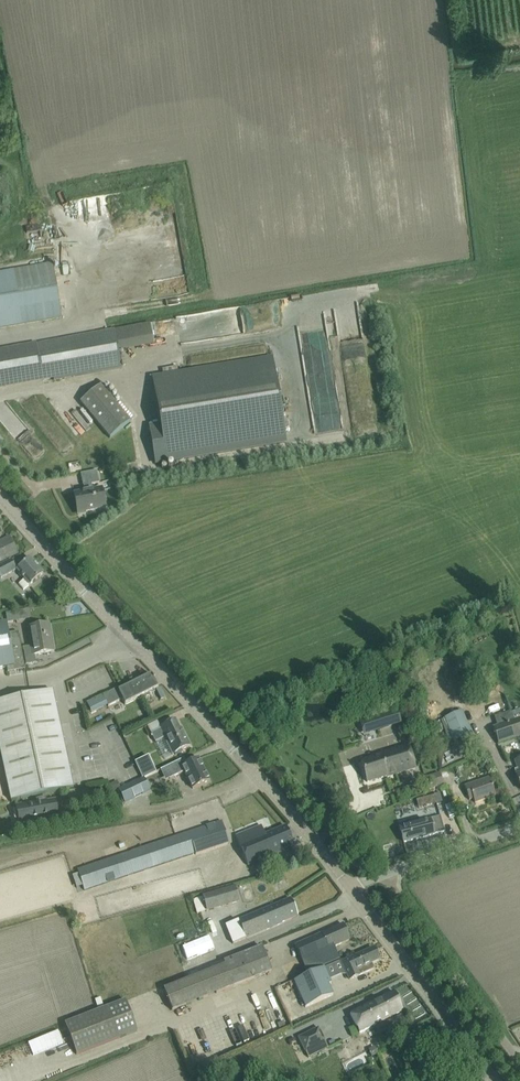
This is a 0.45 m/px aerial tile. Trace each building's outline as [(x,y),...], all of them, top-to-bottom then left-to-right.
[(13,270),(0,272),(0,328),(61,317),(51,264),(13,270)] [(115,331),(0,351),(0,387),(53,378),(54,380),(121,368),(115,331)] [(149,427),(155,464),(287,442),(273,359),(152,379),(160,426),(149,427)] [(129,421),(111,399),(115,397),(102,382),(73,406),(90,425),(95,422),(108,438),(129,421)] [(106,508),(103,497),(102,489),(93,491),(91,484),(99,483),(97,471),(81,474),(83,486),(84,486),(85,492),(74,494),(78,513),(106,508)] [(10,536),(0,541),(0,563),(19,554),(10,536)] [(30,586),(43,574),(30,559),(17,570),(24,579),(19,584),(24,590),(30,585),(30,586)] [(11,560),(0,566),(0,577),(1,579),(17,570),(11,560)] [(18,612),(7,614),(9,623),(19,621),(18,612)] [(8,634),(7,623),(0,624),(0,669),(7,668),(8,672),(25,669),(19,632),(8,634)] [(54,652),(49,624),(29,628),(32,647),(23,648),(26,665),(36,663),(35,655),(54,652)] [(143,699),(150,695),(149,693),(158,688),(154,680),(155,679),(154,678),(153,678),(151,675),(119,691),(117,688),(101,696),(107,709),(123,701),(125,705),(142,696),(143,699)] [(52,688),(0,698),(0,744),(11,799),(72,786),(52,688)] [(519,720),(515,721),(511,711),(495,717),(498,727),(494,728),(499,743),(519,736),(519,724),(519,720)] [(472,736),(463,712),(441,721),(450,744),(472,736)] [(385,715),(373,719),(376,730),(389,726),(385,715)] [(103,732),(118,726),(115,719),(100,724),(103,732)] [(183,736),(179,729),(175,721),(160,728),(160,729),(151,734),(155,742),(164,738),(173,754),(175,753),(176,755),(182,752),(181,750),(190,746),(185,735),(183,736)] [(415,768),(408,746),(380,754),(381,755),(361,762),(367,782),(387,776),(387,777),(415,768)] [(136,763),(143,778),(156,772),(148,756),(136,763)] [(188,764),(182,767),(190,783),(193,789),(209,781),(206,775),(198,759),(188,764)] [(481,763),(480,766),(481,769),(484,770),(487,769),(488,766),(487,763),(484,761),(481,763)] [(176,770),(173,764),(165,768),(168,774),(176,770)] [(444,785),(440,773),(425,778),(429,790),(444,785)] [(496,796),(489,778),(464,786),(469,800),(473,799),(475,803),(496,796)] [(117,779),(109,783),(112,791),(121,787),(117,779)] [(143,779),(119,790),(125,802),(149,791),(149,790),(144,779),(143,779)] [(434,794),(434,796),(421,799),(424,808),(437,804),(436,803),(442,802),(439,793),(434,794)] [(47,802),(46,797),(35,799),(36,802),(16,805),(19,823),(59,815),(56,800),(47,802)] [(402,828),(400,828),(404,843),(444,832),(440,816),(429,819),(430,821),(419,823),(418,819),(401,823),(402,828)] [(85,891),(196,854),(196,856),(230,844),(222,821),(78,870),(85,891)] [(280,851),(294,845),(286,827),(267,835),(263,825),(236,836),(240,847),(248,866),(280,852),(280,851)] [(394,848),(379,851),(381,860),(396,857),(394,848)] [(235,888),(203,897),(207,911),(239,901),(236,889),(235,888)] [(233,944),(282,923),(282,922),(298,916),(290,898),(280,903),(226,925),(233,944)] [(193,921),(169,932),(173,940),(190,933),(197,929),(193,921)] [(339,959),(334,947),(350,940),(342,924),(332,928),(295,945),(307,973),(339,959)] [(172,1011),(271,972),(261,947),(224,962),(225,965),(164,990),(172,1011)] [(372,963),(379,960),(374,948),(342,963),(350,980),(375,969),(372,963)] [(294,982),(305,1008),(333,996),(328,985),(331,984),(324,969),(294,982)] [(359,1032),(403,1011),(394,992),(350,1013),(359,1032)] [(138,1031),(126,1000),(65,1024),(77,1055),(138,1031)] [(305,1052),(325,1042),(318,1028),(298,1038),(305,1052)] [(338,1050),(343,1062),(360,1055),(355,1043),(338,1050)] [(375,1047),(368,1050),(372,1058),(379,1055),(375,1047)]
